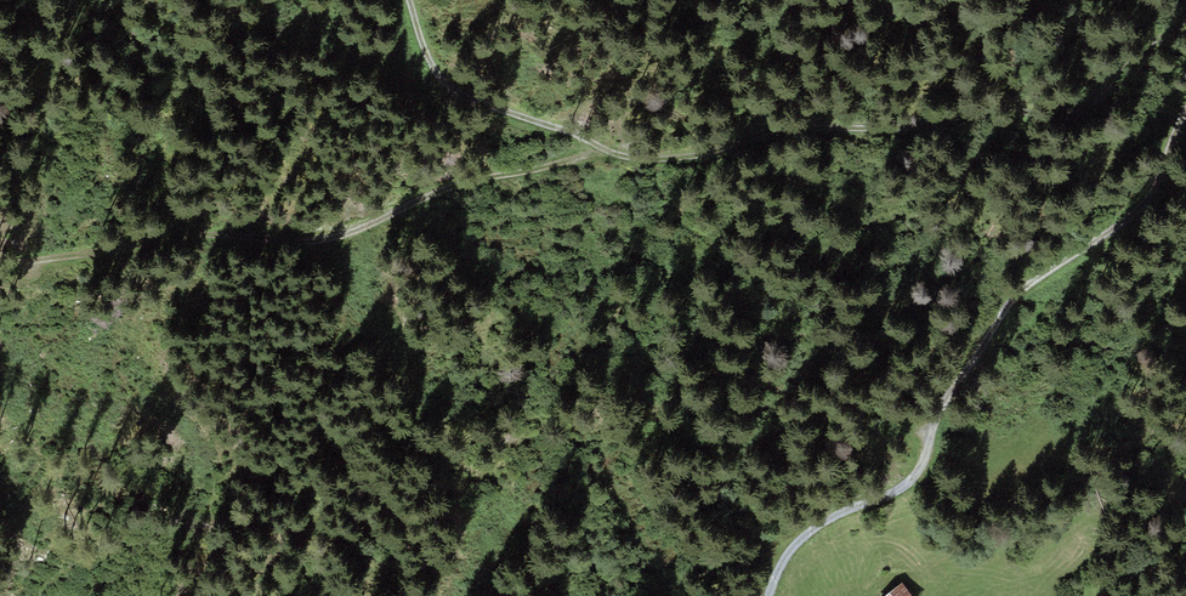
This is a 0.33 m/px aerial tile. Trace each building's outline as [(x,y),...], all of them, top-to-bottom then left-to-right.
[(886,595),(907,595),(900,586),(886,595)]
